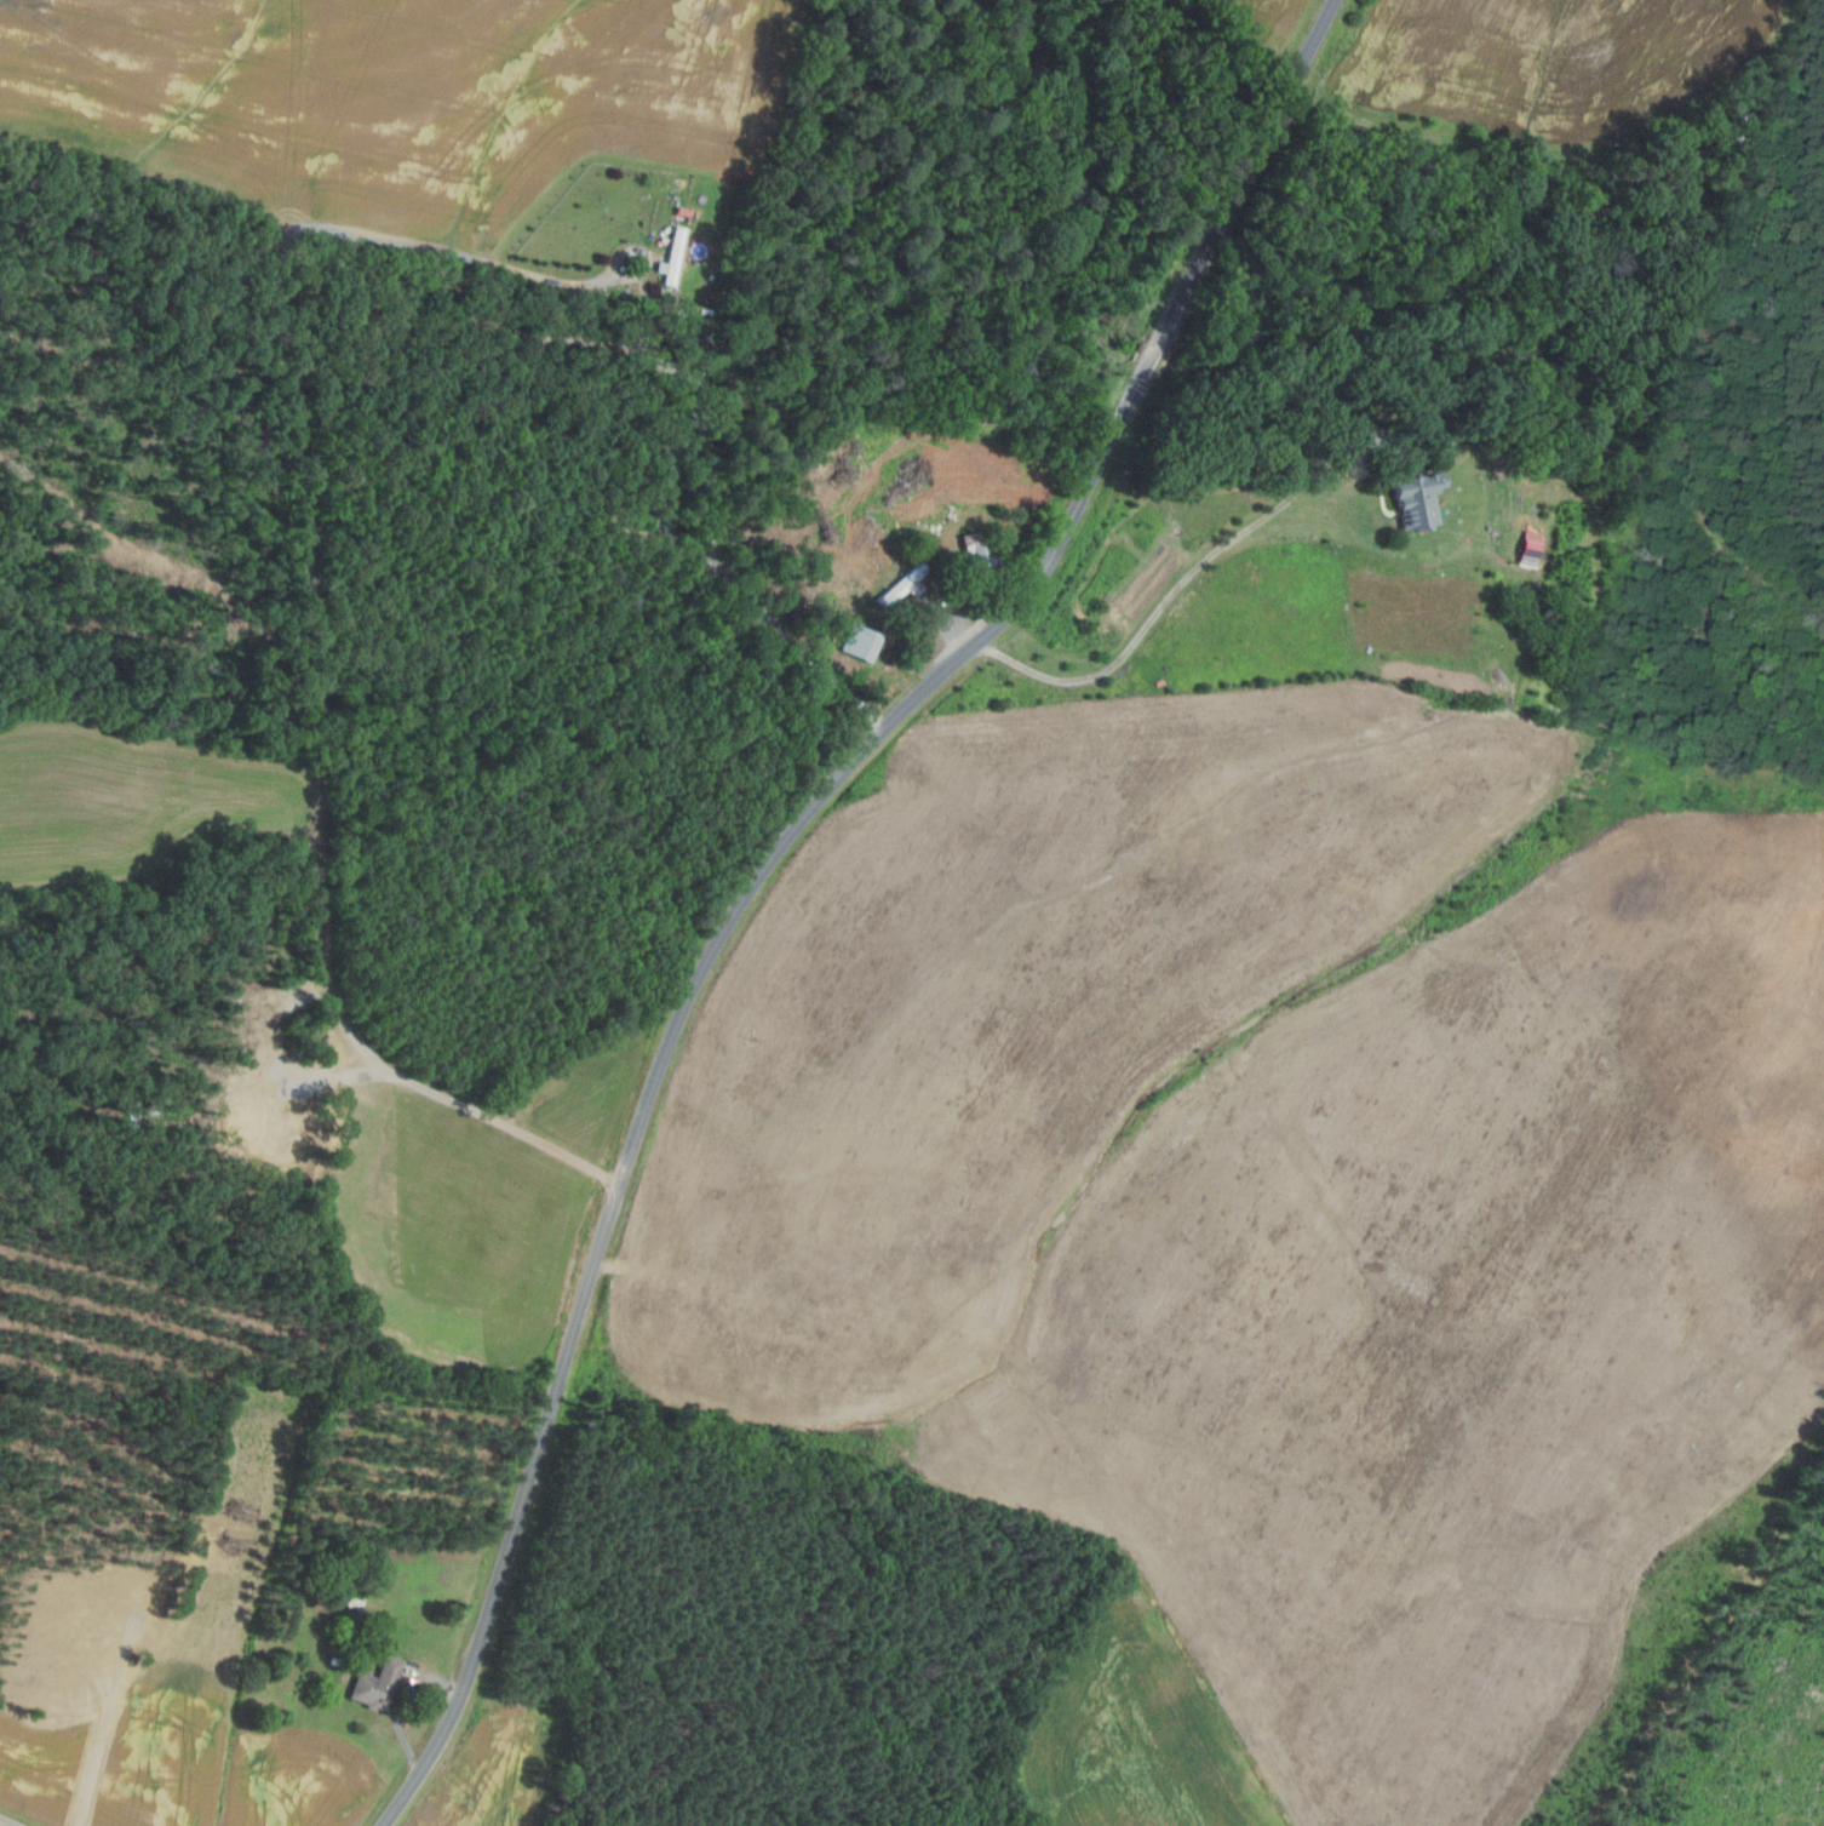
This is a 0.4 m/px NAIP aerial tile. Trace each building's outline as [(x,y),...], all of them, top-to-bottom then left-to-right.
[(689,217),(677,214),(678,207),(690,210),(689,217)] [(675,286),(665,284),(678,227),(688,229),(675,286)] [(1435,418),(1423,425),(1417,417),(1429,408),(1435,418)] [(1401,531),(1399,510),(1393,511),(1389,480),(1440,473),(1442,487),(1433,488),(1434,493),(1430,493),(1435,526),(1401,531)] [(979,572),(974,554),(968,555),(962,534),(981,530),(983,538),(986,537),(991,554),(1000,551),(1004,565),(979,572)] [(1538,533),(1532,568),(1515,565),(1522,531),(1538,533)] [(879,600),(923,561),(931,569),(919,580),(925,588),(916,596),(908,589),(887,608),(879,600)] [(872,664),(843,649),(855,623),(884,637),(872,664)] [(362,1610),(335,1601),(340,1589),(367,1598),(362,1610)] [(388,1712),(377,1707),(375,1710),(366,1706),(367,1704),(349,1698),(359,1670),(378,1677),(386,1654),(405,1661),(396,1684),(398,1684),(388,1712)] [(340,1666),(331,1664),(333,1656),(342,1658),(340,1666)]
